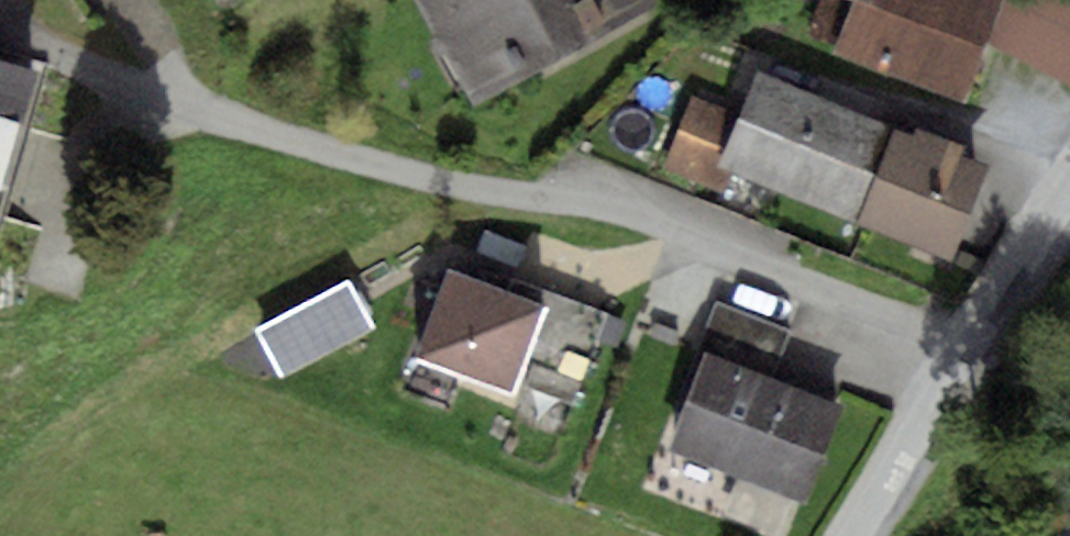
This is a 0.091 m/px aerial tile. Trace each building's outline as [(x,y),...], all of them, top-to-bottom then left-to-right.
[(479,109),(659,14),(652,0),(421,0),(479,109)] [(831,52),(965,102),(988,42),(1004,0),(818,0),(806,31),(835,42),(831,52)] [(988,42),(1069,85),(1069,3),(1064,0),(1004,0),(988,42)] [(40,73),(0,61),(0,209),(40,73)] [(859,221),(897,127),(758,70),(739,115),(718,165),(734,172),(859,221)] [(718,165),(739,115),(692,96),(662,169),(725,194),(734,172),(718,165)] [(952,258),(989,165),(963,155),(967,146),(916,126),(913,133),(897,127),(859,221),(952,258)] [(529,364),(551,306),(528,297),(449,267),(413,361),(516,400),(529,364)] [(378,331),(349,277),(252,327),(279,381),(378,331)] [(531,287),(528,297),(551,306),(529,364),(582,383),(607,315),(531,287)] [(706,351),(770,375),(788,329),(717,300),(698,348),(706,351)] [(770,375),(706,351),(668,449),(807,503),(845,404),(770,375)]
